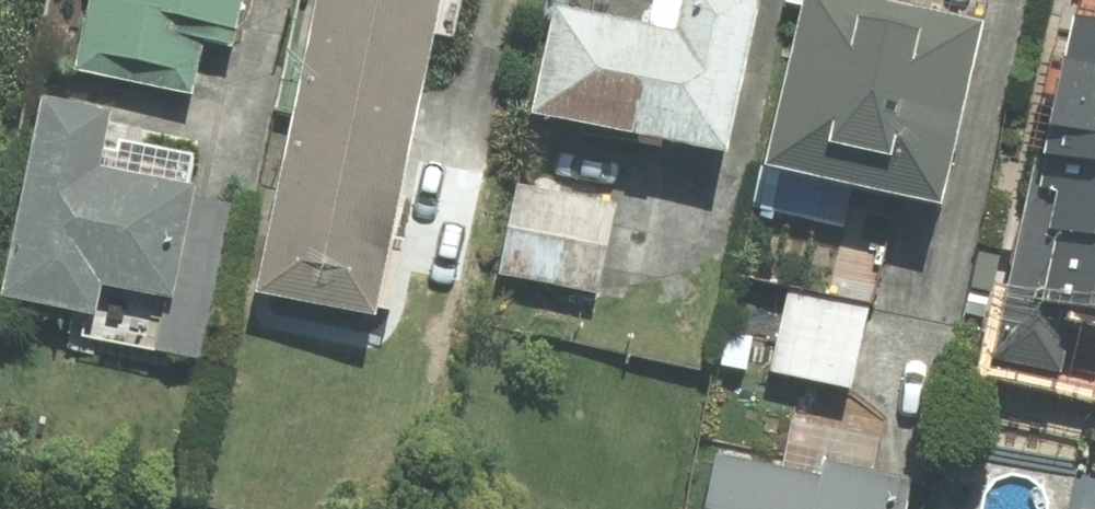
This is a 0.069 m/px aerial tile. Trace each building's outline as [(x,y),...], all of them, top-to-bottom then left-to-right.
[(130,3),(117,0),(90,0),(75,68),(192,93),(203,40),(232,46),(242,0),(130,0),(130,3)] [(295,114),(409,138),(438,0),(319,0),(295,114)] [(647,26),(559,7),(538,108),(726,148),(757,0),(653,0),(647,26)] [(769,162),(856,181),(940,201),(981,24),(877,0),(806,0),(769,162)] [(1094,164),(1094,17),(1075,13),(1044,153),(1094,164)] [(108,109),(44,96),(5,292),(77,306),(72,333),(201,358),(232,202),(187,193),(195,153),(103,135),(108,109)] [(409,138),(295,114),(259,290),(374,313),(409,138)] [(1044,153),(1037,152),(994,357),(1060,371),(1073,306),(1094,310),(1094,164),(1044,153)] [(856,181),(769,162),(758,207),(845,226),(856,181)] [(616,204),(517,184),(500,273),(598,292),(616,204)] [(866,309),(788,293),(772,369),(850,386),(866,309)] [(911,479),(826,462),(823,477),(720,456),(709,508),(905,508),(911,479)]
